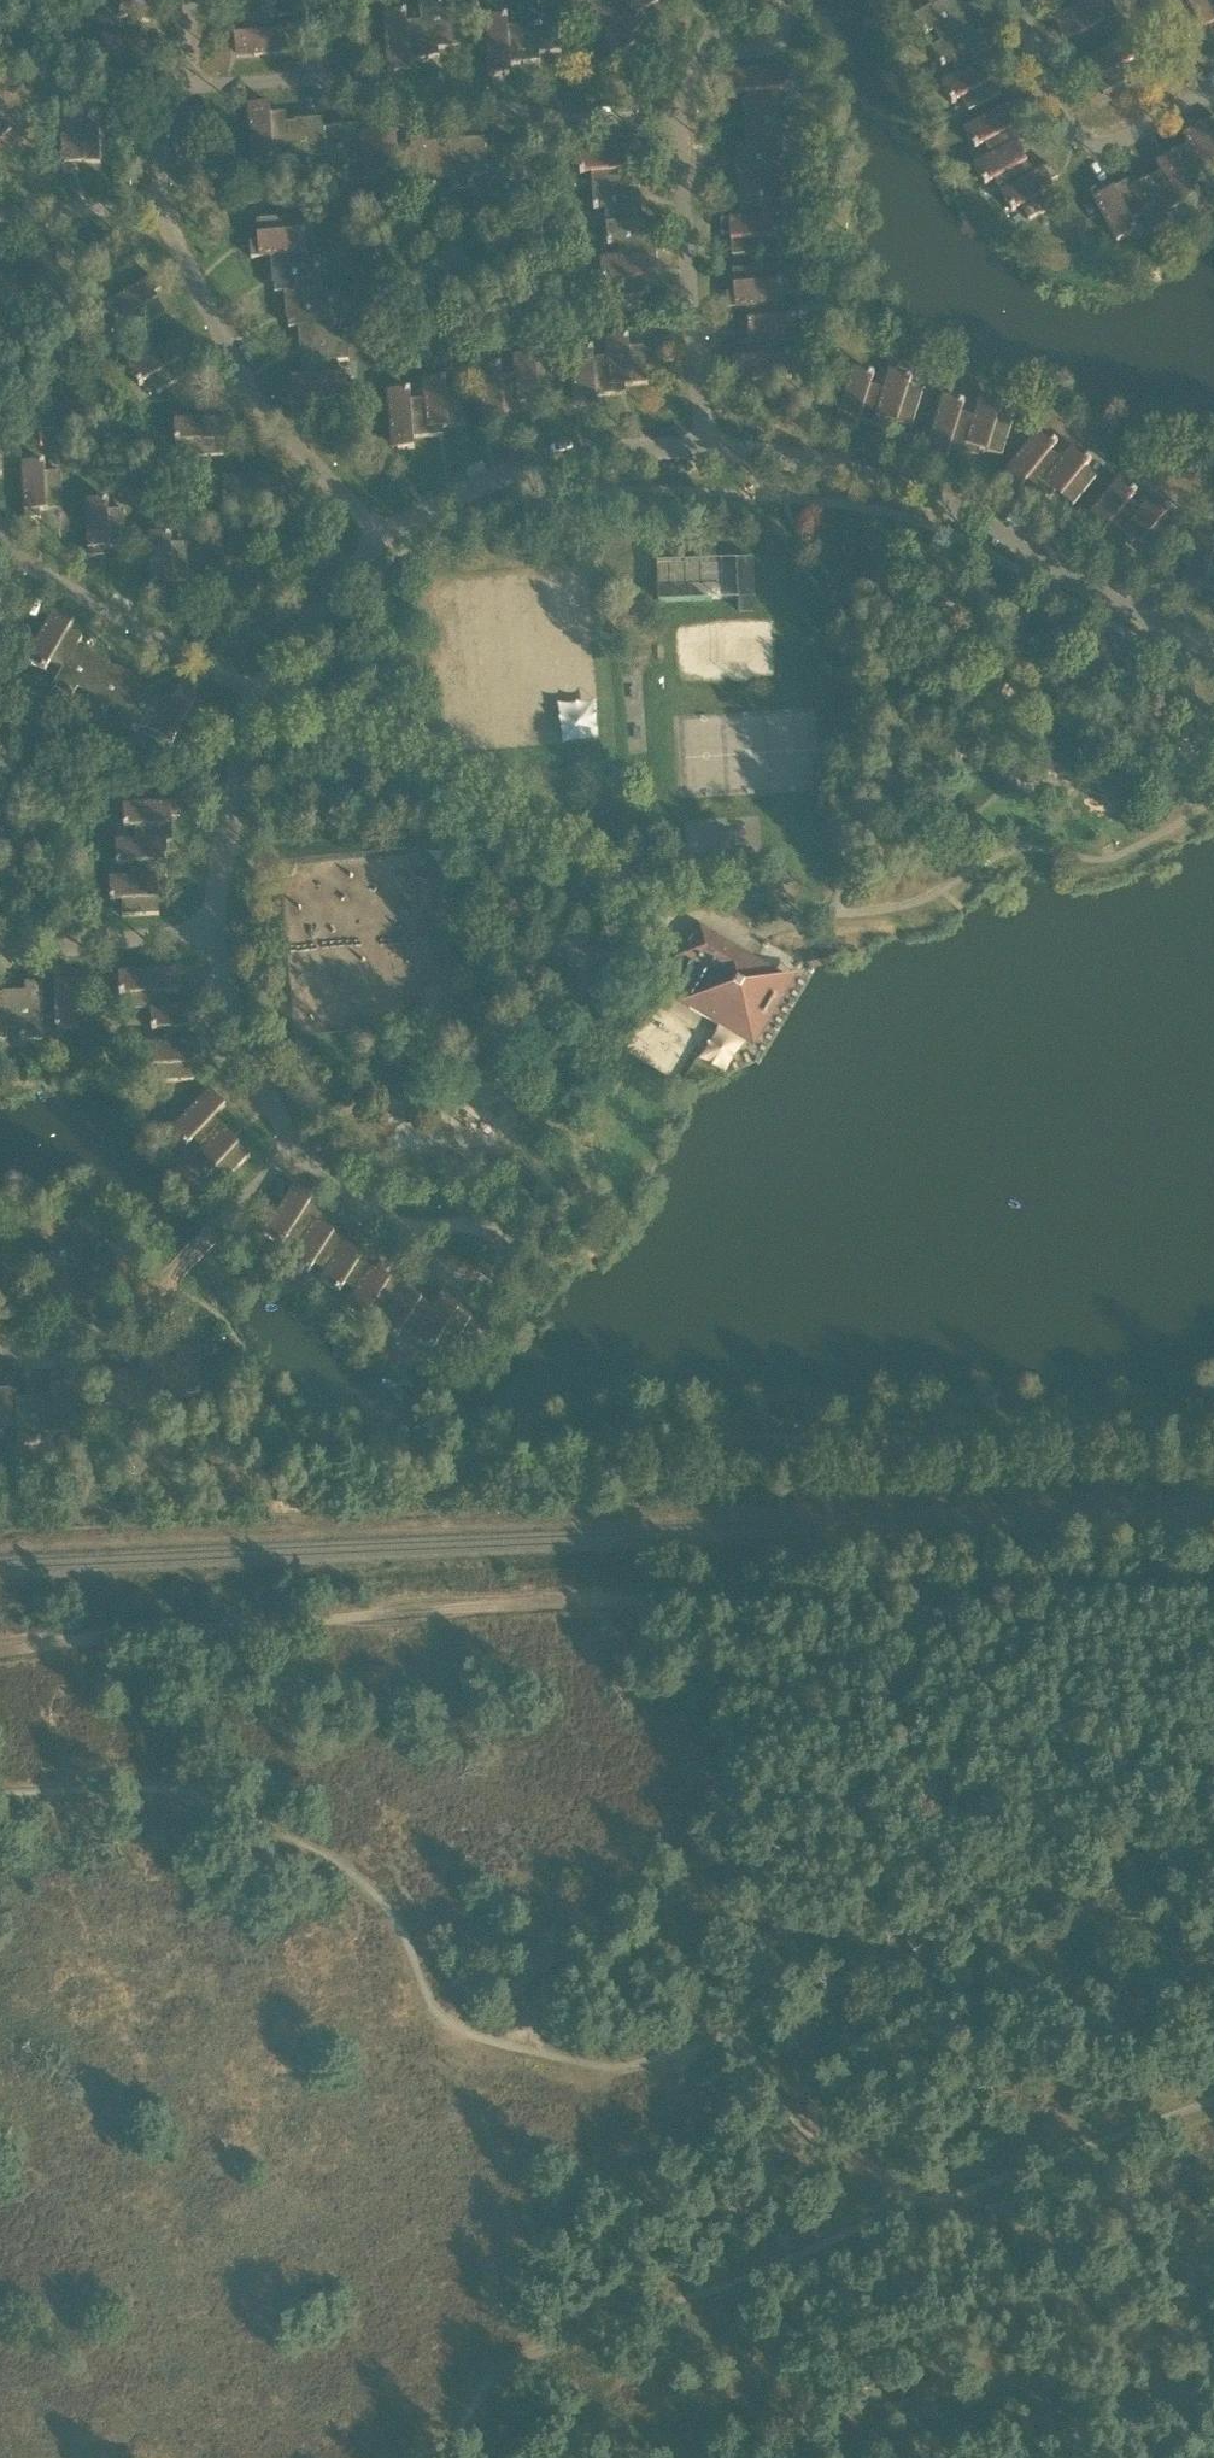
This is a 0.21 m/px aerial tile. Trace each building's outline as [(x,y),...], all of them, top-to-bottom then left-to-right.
[(118,15),(156,23),(161,0),(121,0),(118,15)] [(252,3),(243,4),(244,20),(281,16),(301,15),(299,0),(251,0),(252,3)] [(423,22),(426,58),(440,57),(439,47),(461,45),(458,9),(444,10),(443,0),(437,0),(421,1),(423,22)] [(642,26),(621,0),(611,0),(608,2),(606,0),(595,0),(581,12),(619,57),(637,42),(631,35),(642,26)] [(958,0),(945,0),(932,7),(932,5),(913,14),(924,35),(935,30),(941,41),(942,43),(973,27),(975,26),(962,1),(959,2),(958,0)] [(1059,2),(1066,15),(1055,21),(1066,41),(1117,12),(1110,0),(1063,0),(1059,2)] [(521,7),(522,26),(525,62),(540,61),(539,52),(562,51),(559,15),(544,16),(543,5),(521,7)] [(384,13),(389,71),(411,69),(410,59),(426,58),(423,22),(408,23),(407,11),(384,13)] [(281,16),(244,20),(245,30),(234,31),(236,58),(295,53),(293,30),(282,31),(281,16)] [(525,62),(522,26),(509,27),(508,16),(485,17),(489,75),(511,74),(510,63),(525,62)] [(953,62),(959,74),(992,57),(978,31),(976,32),(973,27),(942,43),(941,41),(930,46),(941,68),(953,62)] [(999,71),(992,57),(959,74),(941,83),(952,103),(963,98),(970,111),(1002,94),(992,74),(999,71)] [(789,67),(731,71),(733,95),(743,94),(744,107),(780,105),(779,90),(791,89),(789,67)] [(995,156),(1018,143),(1025,139),(1014,119),(1019,117),(1012,103),(964,129),(975,148),(987,141),(993,154),(995,156)] [(19,118),(3,104),(0,107),(0,141),(19,118)] [(291,149),(289,120),(288,114),(272,115),(271,104),(248,106),(252,166),(275,164),(274,150),(288,149),(291,149)] [(744,107),(747,143),(783,140),(782,126),(794,126),(792,104),(780,105),(744,107)] [(84,116),(66,117),(68,174),(81,173),(81,165),(101,164),(100,125),(84,126),(84,116)] [(1189,144),(1206,176),(1213,172),(1213,117),(1197,126),(1194,120),(1180,127),(1189,144)] [(289,120),(291,149),(288,149),(290,167),(313,165),(312,152),(325,150),(326,150),(324,125),(323,118),(289,120)] [(361,157),(359,131),(358,122),(324,125),(326,150),(325,150),(327,173),(349,171),(348,158),(361,157)] [(359,131),(361,157),(363,180),(386,179),(385,167),(400,166),(397,128),(359,131)] [(475,175),(488,175),(486,137),(464,138),(463,130),(449,131),(449,141),(451,178),(451,188),(475,187),(475,175)] [(438,179),(451,178),(449,141),(427,142),(426,134),(412,134),(414,192),(438,191),(438,179)] [(739,181),(775,179),(774,164),(785,163),(783,140),(747,143),(736,144),(739,181)] [(1001,191),(1034,173),(1018,143),(995,156),(993,154),(974,164),(984,184),(994,179),(1001,191)] [(1206,176),(1189,144),(1169,154),(1168,151),(1158,157),(1160,159),(1157,161),(1163,172),(1179,203),(1200,193),(1194,183),(1206,176)] [(639,169),(637,147),(578,152),(580,173),(592,172),(593,187),(629,184),(628,170),(639,169)] [(1034,173),(1001,191),(1011,211),(1022,206),(1029,220),(1062,202),(1051,182),(1058,178),(1050,164),(1034,173)] [(1142,180),(1130,186),(1144,212),(1143,213),(1152,231),(1173,220),(1167,210),(1179,203),(1163,172),(1144,182),(1142,180)] [(739,181),(742,216),(778,214),(777,200),(788,200),(786,178),(775,179),(739,181)] [(1144,212),(1130,186),(1127,180),(1108,191),(1104,183),(1090,190),(1117,242),(1137,231),(1131,219),(1143,213),(1144,212)] [(638,184),(629,184),(593,187),(595,210),(606,209),(607,223),(644,220),(642,193),(639,193),(638,184)] [(778,214),(742,216),(722,218),(723,232),(731,232),(733,255),(770,252),(769,237),(780,237),(778,214)] [(251,259),(271,257),(308,254),(306,231),(295,232),(294,216),(257,219),(258,241),(250,241),(251,259)] [(620,244),(621,255),(657,253),(655,228),(653,228),(652,220),(644,220),(607,223),(609,245),(620,244)] [(657,253),(621,255),(601,257),(603,283),(615,282),(616,294),(650,291),(648,270),(658,269),(657,253)] [(308,254),(271,257),(273,282),(275,282),(276,291),(284,290),(322,287),(320,266),(309,267),(308,254)] [(727,310),(745,308),(785,304),(783,282),(772,283),(770,266),(733,270),(735,291),(725,292),(727,310)] [(163,290),(155,277),(104,308),(116,326),(127,319),(134,330),(165,311),(155,294),(163,290)] [(322,287),(284,290),(286,316),(288,316),(289,327),(300,326),(335,324),(334,302),(323,302),(322,287)] [(745,308),(749,343),(779,340),(779,343),(799,341),(796,317),(787,318),(785,304),(745,308)] [(335,324),(300,326),(303,363),(338,361),(350,360),(348,338),(337,339),(335,324)] [(177,336),(127,366),(138,385),(149,379),(158,394),(189,375),(178,356),(186,351),(177,336)] [(607,337),(608,358),(611,394),(626,393),(626,385),(648,383),(645,347),(630,349),(629,336),(607,337)] [(779,340),(749,343),(743,344),(744,360),(732,361),(734,383),(793,377),(791,355),(780,356),(779,343),(779,340)] [(611,394),(608,358),(594,359),(593,347),(570,348),(575,408),(598,406),(597,395),(611,394)] [(514,356),(516,377),(519,412),(534,411),(533,403),(556,401),(553,366),(538,367),(537,354),(514,356)] [(339,375),(338,361),(303,363),(304,379),(292,380),(294,401),(352,396),(350,374),(339,375)] [(519,412),(516,377),(502,378),(501,365),(478,366),(483,426),(506,424),(505,413),(519,412)] [(861,420),(874,424),(885,388),(872,384),(875,374),(854,367),(835,424),(857,431),(861,420)] [(891,370),(885,388),(874,424),(889,429),(892,422),(912,428),(924,392),(909,387),(912,377),(891,370)] [(424,381),(426,402),(428,438),(444,436),(443,428),(465,427),(463,391),(448,392),(447,380),(424,381)] [(428,438),(426,402),(411,403),(410,390),(388,392),(392,451),(415,450),(415,439),(428,438)] [(951,447),(963,451),(974,416),(963,412),(966,402),(943,395),(926,451),(948,458),(951,447)] [(979,400),(974,416),(963,451),(979,456),(981,449),(1003,456),(1014,421),(999,416),(1002,407),(979,400)] [(232,418),(175,420),(176,442),(187,442),(187,456),(224,455),(224,434),(232,433),(232,418)] [(1030,479),(1038,485),(1061,461),(1050,451),(1057,443),(1042,430),(1002,473),(1020,490),(1030,479)] [(1076,444),(1061,461),(1038,485),(1051,498),(1056,493),(1072,507),(1098,479),(1085,467),(1092,459),(1076,444)] [(23,463),(25,519),(41,518),(40,511),(61,510),(59,473),(47,474),(46,462),(23,463)] [(1120,477),(1082,522),(1100,538),(1108,529),(1117,537),(1142,508),(1131,499),(1137,492),(1120,477)] [(1155,493),(1142,508),(1117,537),(1130,548),(1136,541),(1152,555),(1177,525),(1164,514),(1170,506),(1155,493)] [(86,501),(88,558),(104,557),(104,549),(127,548),(125,510),(109,510),(109,500),(86,501)] [(149,533),(152,592),(167,591),(166,582),(189,581),(188,542),(173,543),(172,532),(149,533)] [(52,661),(64,668),(66,669),(78,648),(83,638),(70,631),(75,621),(55,609),(26,662),(45,673),(52,661)] [(78,687),(91,694),(93,695),(109,665),(110,664),(86,650),(85,652),(78,648),(66,669),(64,668),(53,686),(73,697),(78,687)] [(111,706),(123,712),(124,713),(141,683),(142,681),(117,667),(116,669),(109,665),(93,695),(91,694),(85,705),(105,716),(111,706)] [(182,681),(172,699),(153,732),(173,743),(179,733),(192,740),(210,709),(191,698),(196,689),(182,681)] [(124,713),(123,712),(117,723),(137,734),(142,725),(153,732),(172,699),(149,686),(148,687),(141,683),(124,713)] [(137,843),(164,841),(174,841),(172,818),(182,817),(180,802),(123,806),(124,828),(136,827),(136,838),(137,843)] [(129,864),(130,875),(166,872),(164,841),(137,843),(136,838),(116,840),(118,864),(129,864)] [(166,872),(130,875),(110,876),(112,902),(122,901),(123,915),(160,912),(158,891),(167,891),(166,872)] [(682,957),(692,962),(672,996),(683,1003),(682,1004),(755,1048),(794,981),(701,925),(682,957)] [(152,1010),(152,1009),(168,1007),(167,994),(179,993),(178,970),(119,974),(120,997),(130,996),(131,1011),(152,1010)] [(62,980),(40,981),(41,1018),(57,1016),(58,1030),(80,1028),(77,971),(62,972),(62,980)] [(43,1039),(41,1018),(40,981),(27,982),(27,992),(12,992),(12,993),(5,994),(7,1028),(21,1027),(22,1041),(43,1039)] [(167,1030),(168,1043),(203,1041),(200,1005),(168,1007),(152,1009),(152,1010),(153,1031),(167,1030)] [(203,1041),(168,1043),(145,1045),(146,1068),(157,1067),(158,1082),(196,1080),(194,1051),(203,1050),(203,1041)] [(204,1148),(228,1121),(219,1113),(227,1105),(208,1088),(169,1131),(187,1148),(195,1139),(204,1148)] [(228,1121),(204,1148),(190,1164),(207,1180),(215,1171),(226,1181),(251,1154),(235,1140),(241,1133),(228,1121)] [(300,1243),(320,1212),(309,1206),(315,1197),(295,1184),(263,1235),(283,1247),(290,1237),(300,1243)] [(320,1212),(300,1243),(289,1261),(310,1274),(316,1265),(326,1271),(345,1239),(330,1229),(335,1222),(320,1212)] [(346,1283),(357,1290),(377,1259),(345,1239),(326,1271),(320,1280),(340,1292),(346,1283)] [(18,1315),(16,1257),(0,1258),(0,1316),(18,1315)] [(372,1310),(383,1317),(402,1285),(386,1275),(390,1267),(377,1259),(357,1290),(346,1308),(366,1321),(372,1310)] [(402,1285),(383,1317),(376,1327),(397,1340),(403,1330),(415,1337),(435,1305),(402,1285)] [(444,1290),(435,1305),(415,1337),(434,1349),(440,1340),(453,1348),(472,1317),(453,1305),(457,1298),(444,1290)] [(5,1437),(5,1425),(16,1424),(20,1424),(18,1398),(18,1388),(0,1388),(0,1437),(5,1437)]
